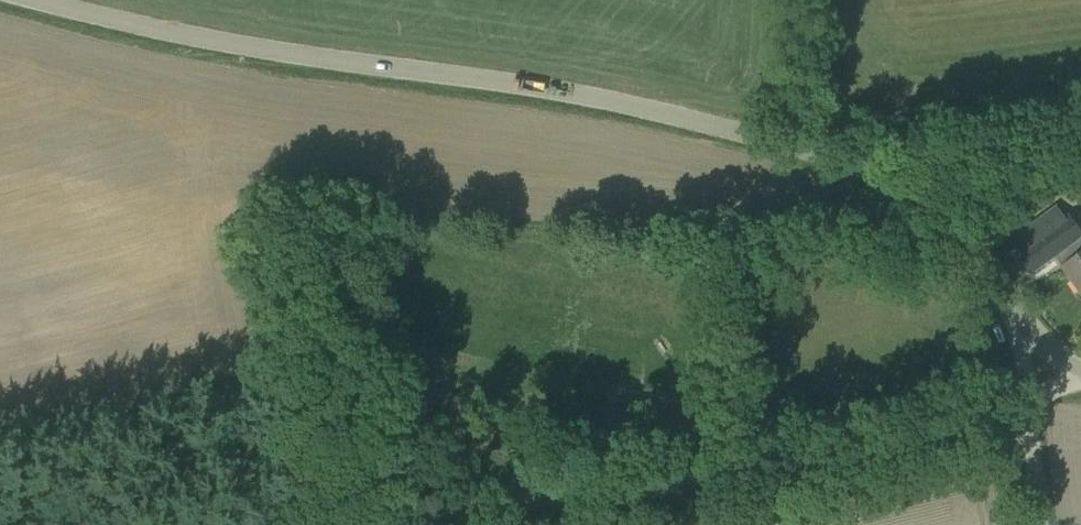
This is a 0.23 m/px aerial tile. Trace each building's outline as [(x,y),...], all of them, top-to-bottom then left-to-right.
[(1054,215),(1039,225),(1045,234),(1016,254),(1031,275),(1055,258),(1062,267),(1061,268),(1080,294),(1080,235),(1072,241),(1054,215)]
